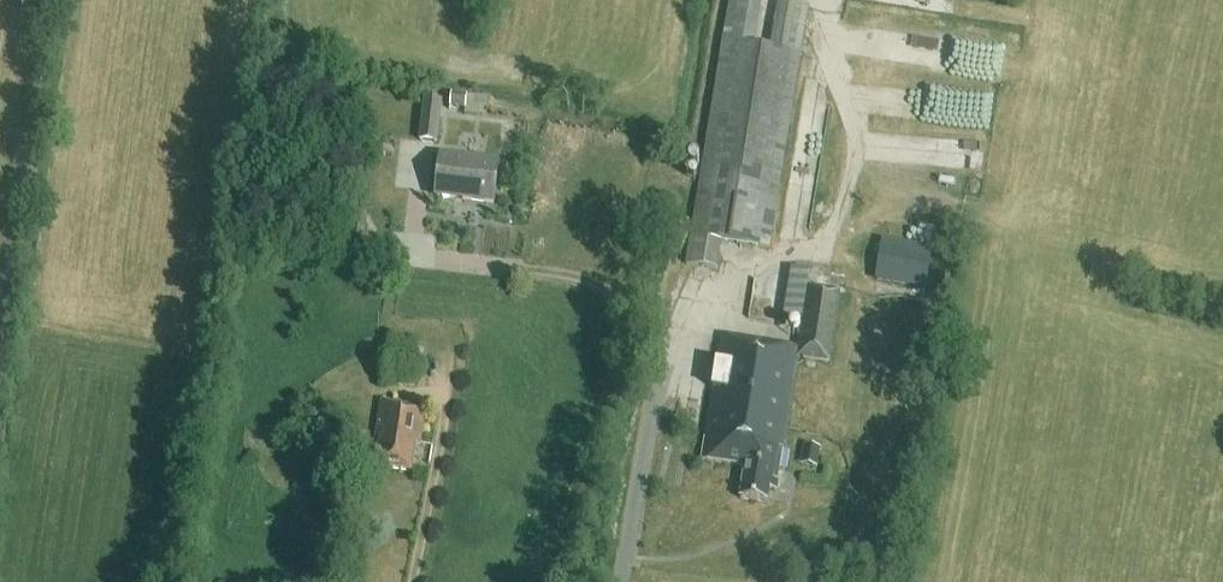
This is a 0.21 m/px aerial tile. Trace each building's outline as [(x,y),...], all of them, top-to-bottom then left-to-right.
[(723,41),(753,47),(761,0),(730,0),(723,41)] [(769,49),(801,55),(810,6),(778,1),(769,49)] [(723,41),(721,41),(685,262),(718,270),(724,244),(770,252),(801,55),(769,49),(753,47),(723,41)] [(450,95),(448,109),(463,111),(465,97),(450,95)] [(438,144),(443,102),(423,100),(418,142),(438,144)] [(493,204),(497,165),(440,158),(436,197),(493,204)] [(925,290),(932,249),(870,238),(868,253),(880,255),(875,282),(925,290)] [(721,339),(702,460),(745,467),(740,499),(767,503),(769,490),(776,491),(796,358),(830,363),(840,291),(808,287),(810,273),(791,270),(783,324),(802,327),(799,350),(721,339)] [(420,446),(426,409),(381,402),(375,439),(380,440),(376,467),(411,472),(415,445),(420,446)] [(817,463),(819,448),(805,446),(803,461),(817,463)]
